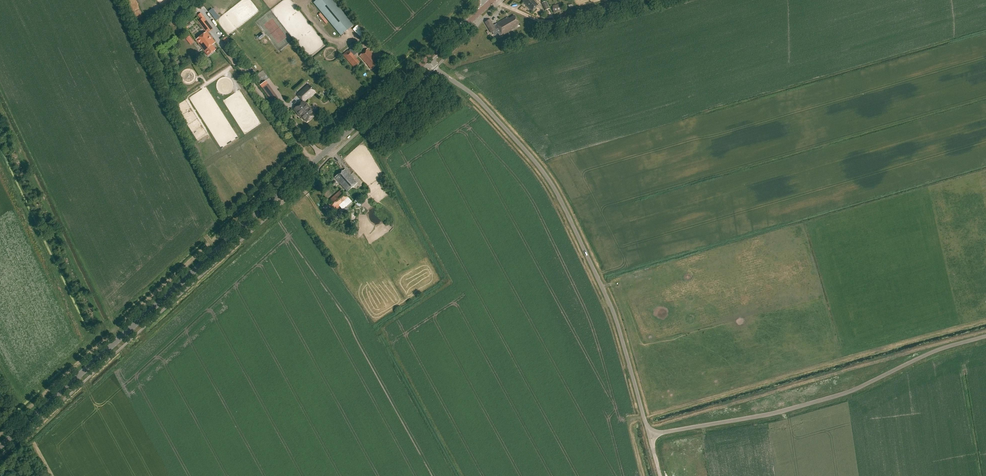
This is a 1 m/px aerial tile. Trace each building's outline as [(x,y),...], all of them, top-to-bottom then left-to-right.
[(341,36),(353,25),(332,0),(317,0),(314,3),(341,36)] [(533,0),(523,0),(524,1),(523,2),(532,11),(538,5),(533,0)] [(560,4),(553,6),(554,13),(562,11),(560,4)] [(178,5),(169,12),(172,15),(180,8),(178,5)] [(209,12),(215,20),(219,18),(212,9),(209,12)] [(316,15),(324,25),(328,22),(320,12),(316,15)] [(206,32),(207,31),(208,33),(213,29),(201,13),(198,15),(201,19),(198,22),(206,32)] [(497,25),(494,27),(490,20),(482,24),(488,35),(496,30),(500,37),(515,28),(514,27),(519,24),(514,16),(509,19),(508,17),(496,24),(497,25)] [(359,29),(356,33),(363,40),(366,36),(359,29)] [(196,40),(198,42),(206,53),(208,56),(216,50),(212,46),(215,43),(207,32),(196,40)] [(168,34),(161,39),(163,42),(171,37),(168,34)] [(226,37),(222,40),(227,46),(231,43),(226,37)] [(342,55),(345,58),(353,67),(354,68),(360,63),(358,62),(354,56),(358,52),(355,49),(351,53),(348,50),(342,55)] [(374,57),(368,49),(360,56),(366,64),(367,63),(368,65),(368,66),(371,70),(379,64),(377,62),(378,61),(376,59),(375,60),(373,58),(374,57)] [(268,85),(262,89),(272,102),(279,98),(268,85)] [(315,92),(309,85),(297,95),(303,101),(294,109),(303,119),(304,118),(307,122),(313,116),(312,115),(314,113),(304,102),(315,92)] [(357,183),(345,169),(343,171),(342,171),(335,178),(347,192),(357,183)] [(342,209),(351,201),(341,190),(327,203),(334,211),(339,206),(341,208),(342,209)] [(341,208),(332,217),(336,222),(346,214),(342,209),(341,208)]
